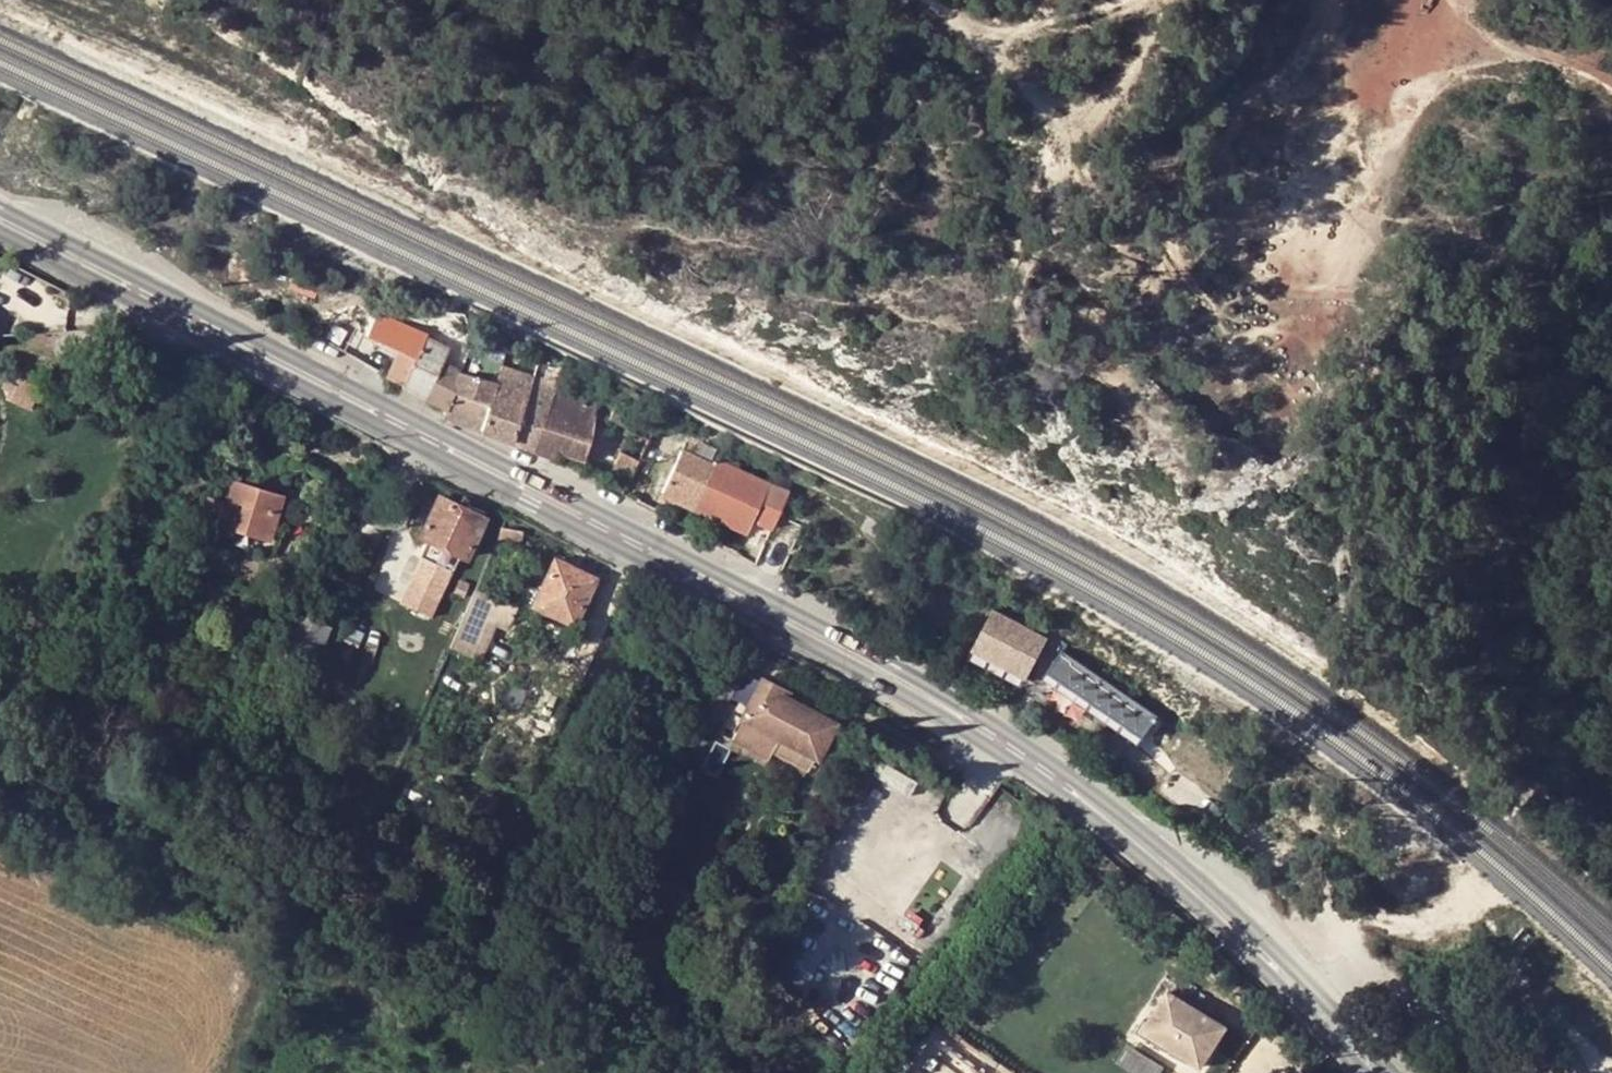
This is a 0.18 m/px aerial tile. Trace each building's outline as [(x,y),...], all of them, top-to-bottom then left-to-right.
[(403,388),(448,410),(462,370),(447,365),(453,351),(429,341),(430,337),(379,313),(368,339),(404,354),(417,359),(404,385),(403,388)] [(510,353),(490,346),(487,356),(506,364),(510,353)] [(404,354),(392,378),(404,385),(417,359),(404,354)] [(462,370),(448,410),(446,417),(484,430),(506,366),(506,364),(487,356),(479,376),(462,370)] [(516,441),(539,376),(506,366),(484,430),(516,441)] [(535,448),(557,385),(558,381),(539,376),(516,441),(535,448)] [(564,452),(588,461),(591,451),(595,453),(599,446),(595,443),(601,408),(557,385),(535,448),(560,459),(561,459),(564,452)] [(641,464),(652,441),(640,435),(628,458),(641,464)] [(685,450),(718,466),(719,462),(725,450),(693,436),(685,450)] [(685,450),(663,496),(696,510),(718,466),(685,450)] [(628,489),(641,464),(628,458),(623,456),(612,481),(628,489)] [(790,494),(719,462),(718,466),(696,510),(749,533),(754,520),(775,529),(790,494)] [(606,470),(595,463),(591,470),(603,476),(606,470)] [(36,486),(28,482),(25,487),(32,491),(36,486)] [(221,528),(271,540),(283,501),(231,488),(228,501),(208,496),(198,534),(218,540),(221,528)] [(478,538),(486,519),(442,498),(422,539),(432,543),(459,555),(468,559),(478,538)] [(527,532),(505,526),(499,539),(522,545),(527,532)] [(478,538),(468,559),(476,562),(486,541),(478,538)] [(459,555),(432,543),(426,558),(421,556),(408,585),(440,599),(453,570),(459,555)] [(574,621),(595,579),(557,561),(535,603),(574,621)] [(467,598),(474,585),(462,579),(455,592),(467,598)] [(440,599),(408,585),(402,600),(434,614),(440,599)] [(519,605),(478,588),(461,626),(456,639),(453,646),(480,658),(489,637),(498,617),(511,623),(519,605)] [(1100,690),(1168,736),(1178,721),(1059,625),(1009,596),(1001,608),(993,604),(972,644),(997,658),(1028,676),(1041,650),(1100,690)] [(290,623),(273,668),(308,682),(334,626),(295,611),(290,623)] [(669,640),(675,630),(665,625),(660,635),(669,640)] [(749,663),(763,671),(773,650),(747,637),(742,646),(710,705),(709,708),(723,715),(749,663)] [(997,658),(972,644),(963,659),(989,672),(997,658)] [(785,701),(789,695),(762,681),(741,720),(742,721),(814,758),(819,761),(838,725),(785,701)] [(706,705),(714,691),(702,685),(695,699),(706,705)] [(1078,707),(1057,740),(1060,743),(1073,751),(1083,757),(1104,724),(1078,707)] [(814,758),(742,721),(732,741),(768,760),(773,751),(808,769),(814,758)] [(927,945),(937,926),(919,916),(909,936),(927,945)] [(1203,1069),(1228,1028),(1166,991),(1144,1029),(1174,1046),(1170,1052),(1203,1069)]
